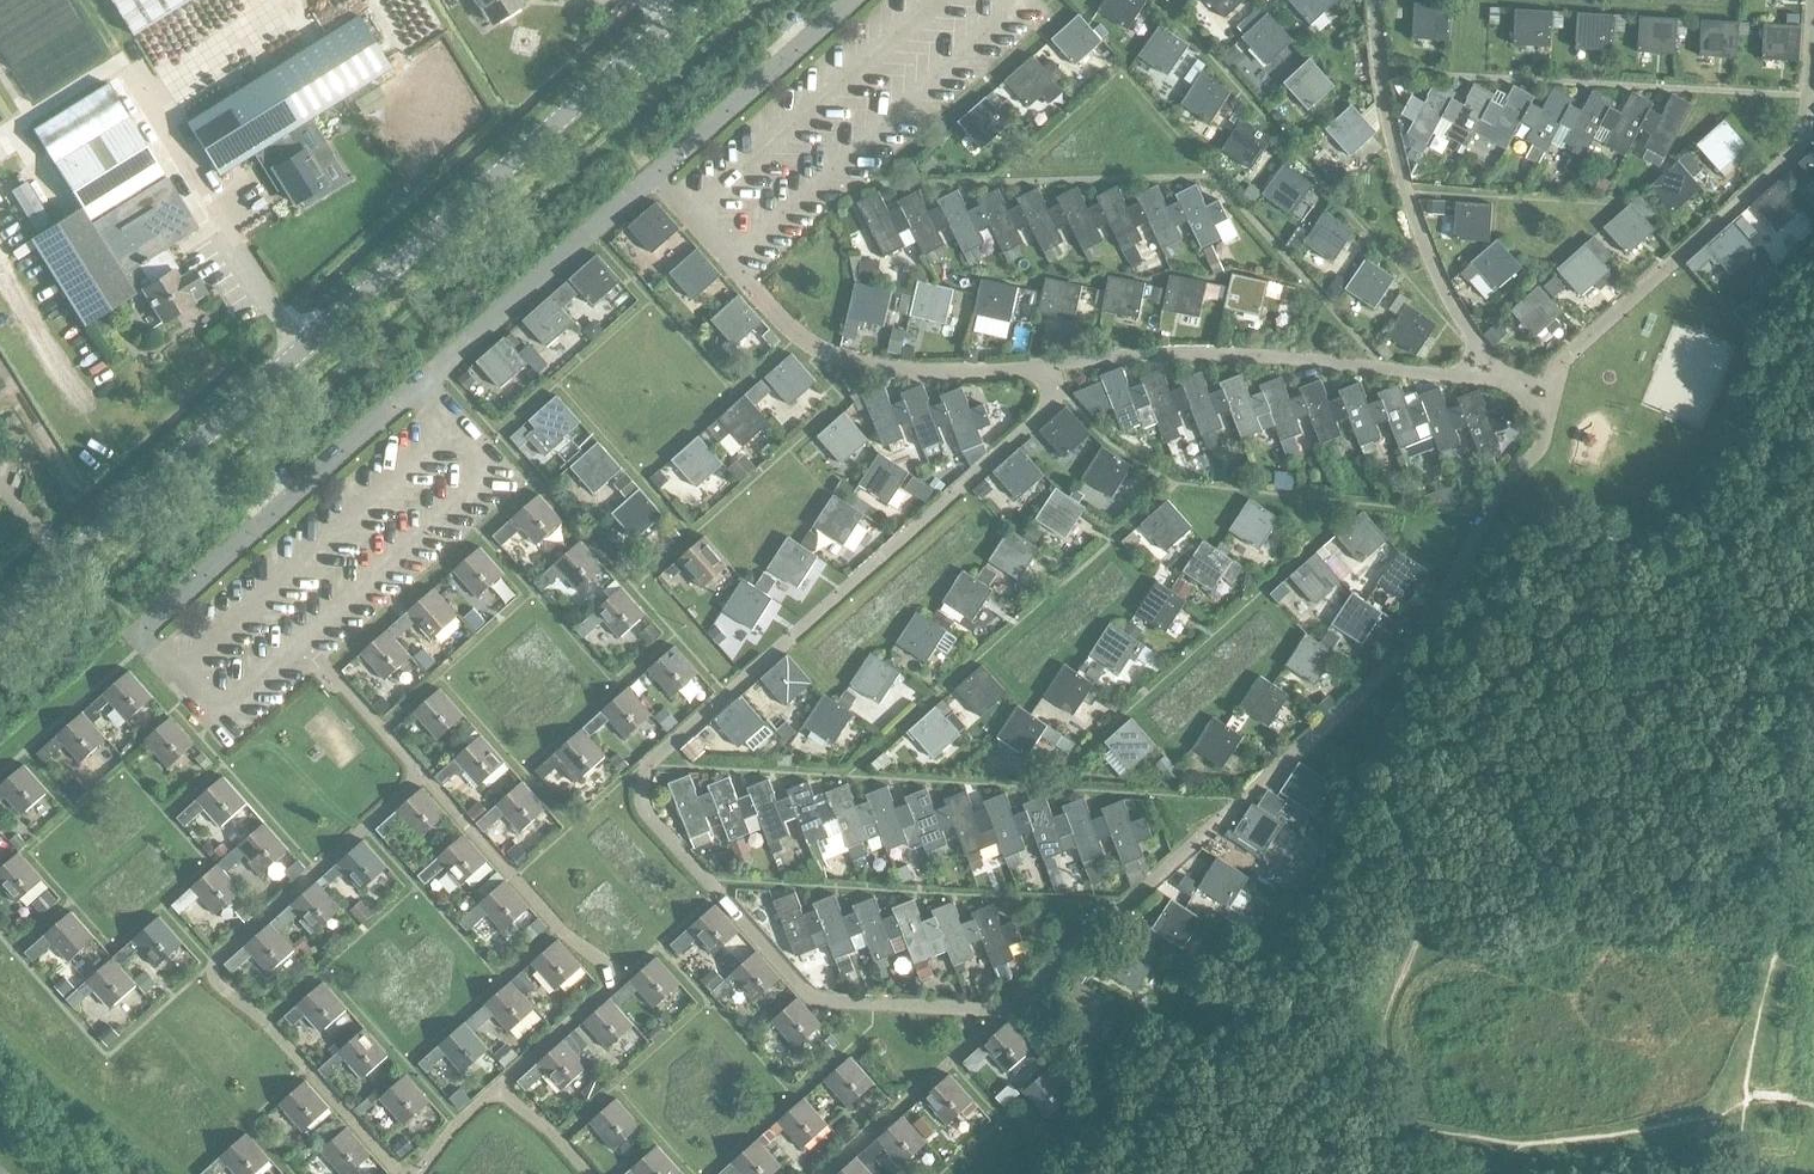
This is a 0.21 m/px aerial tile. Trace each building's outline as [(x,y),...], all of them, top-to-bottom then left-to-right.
[(133,34),(188,0),(112,0),(133,34)] [(491,22),(522,3),(520,0),(478,0),(491,22)] [(1150,0),(1108,0),(1102,10),(1131,30),(1150,0)] [(1247,0),(1211,0),(1227,18),(1247,0)] [(1340,0),(1291,0),(1313,24),(1340,0)] [(1418,3),(1416,39),(1452,41),(1454,5),(1418,3)] [(1516,9),(1514,45),(1552,47),(1553,26),(1554,11),(1516,9)] [(1269,64),(1296,40),(1270,12),(1244,36),(1269,64)] [(1579,12),(1577,48),(1614,50),(1615,30),(1616,14),(1579,12)] [(1081,64),(1108,40),(1084,13),(1057,37),(1081,64)] [(358,15),(318,40),(265,73),(187,121),(220,173),(255,151),(262,163),(268,159),(274,168),(267,172),(277,188),(284,184),(295,201),(325,182),(306,151),(319,143),(320,144),(324,142),(309,117),(390,66),(358,15)] [(1642,16),(1639,52),(1676,54),(1679,18),(1642,16)] [(1703,19),(1701,56),(1739,58),(1740,34),(1741,22),(1703,19)] [(1765,23),(1763,59),(1801,61),(1803,25),(1765,23)] [(1173,75),(1193,45),(1162,26),(1143,56),(1173,75)] [(1033,54),(1005,79),(1028,106),(1042,94),(1050,102),(1064,90),(1033,54)] [(1310,109),(1337,85),(1313,58),(1286,82),(1310,109)] [(1213,123),(1234,91),(1204,72),(1184,103),(1213,123)] [(92,223),(142,192),(139,188),(164,173),(107,82),(33,128),(82,206),(92,223)] [(1416,96),(1405,114),(1418,121),(1411,134),(1408,138),(1409,145),(1425,153),(1430,145),(1436,134),(1456,99),(1459,92),(1439,82),(1428,102),(1416,96)] [(1475,131),(1478,132),(1495,100),(1498,94),(1478,84),(1466,104),(1456,99),(1436,134),(1445,138),(1447,134),(1467,145),(1475,131)] [(1495,100),(1478,132),(1508,149),(1525,120),(1534,101),(1538,96),(1518,85),(1512,96),(1500,90),(1498,94),(1495,100)] [(1528,140),(1533,142),(1525,157),(1538,164),(1546,149),(1549,151),(1554,143),(1574,105),(1578,98),(1557,88),(1546,108),(1534,101),(1525,120),(1536,126),(1528,140)] [(1574,105),(1554,143),(1562,148),(1566,141),(1569,142),(1574,146),(1572,151),(1573,152),(1565,166),(1575,171),(1582,157),(1585,158),(1588,153),(1596,138),(1614,107),(1618,101),(1597,89),(1585,110),(1574,105)] [(1614,107),(1596,138),(1608,145),(1628,156),(1644,127),(1653,109),(1657,103),(1637,92),(1625,113),(1614,107)] [(1649,147),(1654,149),(1648,161),(1663,169),(1670,158),(1668,157),(1697,105),(1677,94),(1665,115),(1653,109),(1644,127),(1656,134),(1649,147)] [(988,96),(959,121),(983,148),(1011,123),(988,96)] [(1353,156),(1379,132),(1354,104),(1327,128),(1353,156)] [(1256,169),(1275,138),(1245,119),(1225,149),(1256,169)] [(1727,119),(1699,144),(1723,170),(1727,175),(1745,159),(1741,154),(1750,146),(1727,119)] [(1798,162),(1813,180),(1813,147),(1798,162)] [(1688,152),(1680,158),(1695,175),(1702,169),(1688,152)] [(1704,187),(1694,176),(1680,160),(1653,185),(1676,212),(1704,187)] [(1298,213),(1316,184),(1285,164),(1267,193),(1298,213)] [(13,185),(33,222),(50,213),(30,175),(13,185)] [(92,223),(82,206),(30,238),(84,325),(142,288),(163,321),(194,302),(193,300),(206,292),(192,270),(179,278),(174,270),(178,267),(165,246),(197,227),(166,177),(142,192),(92,223)] [(1779,179),(1752,203),(1776,229),(1802,205),(1779,179)] [(1199,182),(1179,192),(1182,198),(1192,217),(1206,245),(1225,235),(1228,240),(1241,233),(1222,197),(1210,203),(1199,182)] [(1159,183),(1140,192),(1143,198),(1153,217),(1168,246),(1172,255),(1184,249),(1179,240),(1187,236),(1181,223),(1187,220),(1192,217),(1182,198),(1170,204),(1159,183)] [(1121,184),(1100,194),(1103,200),(1113,219),(1127,248),(1136,264),(1148,258),(1140,241),(1147,237),(1140,224),(1153,217),(1143,198),(1131,204),(1121,184)] [(1060,195),(1063,201),(1073,220),(1080,233),(1093,258),(1102,253),(1097,244),(1108,238),(1101,225),(1113,219),(1103,200),(1091,206),(1080,185),(1060,195)] [(1042,186),(1020,197),(1023,203),(1032,222),(1051,259),(1062,253),(1057,245),(1080,233),(1073,220),(1063,201),(1052,206),(1042,186)] [(980,198),(983,203),(994,223),(1012,259),(1022,255),(1017,246),(1027,241),(1021,227),(1032,222),(1023,203),(1012,208),(1001,187),(980,198)] [(941,199),(944,204),(954,224),(972,261),(982,256),(978,247),(989,241),(982,229),(994,223),(983,203),(972,209),(961,188),(941,199)] [(902,200),(904,206),(915,226),(933,261),(944,256),(939,248),(949,243),(942,230),(954,224),(944,204),(933,210),(922,189),(902,200)] [(903,232),(915,226),(904,206),(893,211),(883,191),(861,201),(888,254),(909,244),(903,232)] [(656,254),(685,229),(660,202),(632,227),(656,254)] [(1458,202),(1456,239),(1492,241),(1494,204),(1458,202)] [(1634,202),(1606,227),(1629,253),(1658,228),(1645,214),(1634,202)] [(1338,262),(1358,231),(1327,212),(1308,242),(1338,262)] [(1732,221),(1687,263),(1695,273),(1712,258),(1717,264),(1719,262),(1730,274),(1757,248),(1732,221)] [(1487,299),(1498,290),(1525,266),(1500,238),(1461,272),(1468,281),(1470,279),(1487,299)] [(1587,243),(1560,268),(1583,294),(1595,283),(1600,289),(1616,276),(1611,270),(1587,243)] [(1202,249),(1208,261),(1218,257),(1212,244),(1202,249)] [(697,300),(725,274),(701,247),(673,273),(697,300)] [(573,278),(554,295),(566,307),(584,291),(597,306),(625,281),(601,254),(573,278)] [(1224,270),(1218,257),(1208,261),(1214,274),(1224,270)] [(1379,307),(1385,298),(1398,277),(1367,258),(1348,288),(1379,307)] [(1220,284),(1218,297),(1226,299),(1224,308),(1261,316),(1269,280),(1232,272),(1229,286),(1220,284)] [(1140,317),(1148,283),(1112,275),(1105,310),(1140,317)] [(1202,317),(1210,283),(1173,275),(1166,309),(1202,317)] [(1555,275),(1544,285),(1554,296),(1565,286),(1555,275)] [(1028,304),(1041,307),(1041,311),(1077,320),(1085,286),(1048,278),(1045,292),(1032,289),(1028,304)] [(1013,322),(1021,288),(984,279),(976,313),(1013,322)] [(846,322),(843,336),(856,338),(859,325),(862,326),(863,320),(866,321),(884,325),(892,290),(855,281),(847,316),(846,322)] [(898,312),(912,315),(949,323),(956,290),(920,281),(917,295),(902,292),(898,312)] [(1300,288),(1283,284),(1280,298),(1296,302),(1300,288)] [(1541,285),(1513,310),(1536,336),(1547,326),(1552,332),(1561,324),(1556,318),(1564,311),(1541,285)] [(554,295),(526,319),(551,346),(578,322),(566,307),(554,295)] [(738,346),(767,321),(743,295),(715,320),(738,346)] [(1409,304),(1389,334),(1420,354),(1440,324),(1409,304)] [(1504,316),(1498,321),(1483,333),(1494,346),(1508,334),(1505,329),(1510,324),(1504,316)] [(894,327),(888,351),(900,354),(906,330),(894,327)] [(504,388),(532,363),(508,336),(480,361),(504,388)] [(794,405),(820,382),(795,354),(768,377),(794,405)] [(1093,414),(1115,405),(1125,429),(1143,422),(1145,427),(1160,421),(1145,382),(1134,386),(1125,366),(1103,374),(1105,379),(1073,392),(1093,414)] [(1143,376),(1145,382),(1160,421),(1168,441),(1180,436),(1176,426),(1185,423),(1180,410),(1192,405),(1185,386),(1173,390),(1164,368),(1143,376)] [(1182,379),(1185,386),(1192,405),(1204,434),(1225,426),(1220,413),(1232,408),(1224,388),(1213,392),(1205,370),(1182,379)] [(1222,381),(1224,388),(1232,408),(1244,437),(1277,424),(1264,391),(1252,395),(1244,373),(1222,381)] [(1284,375),(1261,384),(1264,391),(1277,424),(1283,440),(1290,457),(1303,451),(1296,435),(1304,432),(1299,417),(1312,412),(1304,393),(1293,397),(1284,375)] [(1323,377),(1301,386),(1304,393),(1312,412),(1324,442),(1330,458),(1343,453),(1337,437),(1344,434),(1338,420),(1351,415),(1343,395),(1332,400),(1323,377)] [(755,401),(769,389),(761,379),(746,391),(755,401)] [(1341,389),(1343,395),(1351,415),(1367,454),(1375,450),(1372,442),(1384,437),(1379,424),(1391,419),(1383,398),(1372,402),(1363,380),(1341,389)] [(903,424),(915,419),(907,400),(897,404),(888,381),(864,391),(886,446),(908,437),(903,424)] [(1381,392),(1383,398),(1391,419),(1403,447),(1436,434),(1423,401),(1411,405),(1402,383),(1381,392)] [(905,393),(907,400),(915,419),(926,448),(947,439),(942,426),(954,421),(946,402),(935,407),(926,385),(905,393)] [(944,395),(946,402),(954,421),(965,449),(986,441),(981,428),(995,422),(988,404),(975,409),(966,386),(944,395)] [(1441,386),(1420,394),(1423,401),(1436,434),(1442,450),(1446,459),(1458,454),(1454,445),(1462,442),(1457,429),(1470,424),(1463,403),(1451,408),(1441,386)] [(1460,397),(1463,403),(1470,424),(1482,453),(1502,445),(1497,431),(1511,426),(1510,424),(1516,421),(1509,403),(1503,406),(1502,405),(1490,410),(1481,388),(1460,397)] [(531,419),(511,437),(520,447),(533,436),(549,453),(550,455),(570,437),(569,436),(584,422),(559,394),(531,419)] [(722,418),(702,435),(709,443),(715,438),(719,442),(720,441),(734,458),(747,447),(773,423),(748,395),(722,418)] [(1066,457),(1093,433),(1069,406),(1042,430),(1066,457)] [(844,464),(871,440),(846,412),(819,436),(844,464)] [(1216,430),(1204,435),(1210,449),(1222,445),(1216,430)] [(702,435),(675,459),(700,487),(727,463),(709,443),(702,435)] [(598,493),(615,478),(617,480),(614,482),(626,497),(638,487),(624,470),(626,469),(602,442),(574,466),(598,493)] [(1102,445),(1082,477),(1112,496),(1133,464),(1102,445)] [(1020,498),(1047,474),(1023,447),(996,471),(1020,498)] [(745,453),(728,468),(740,481),(756,466),(745,453)] [(892,504),(912,472),(882,453),(862,484),(892,504)] [(1277,471),(1275,485),(1294,487),(1295,473),(1277,471)] [(1454,484),(1419,496),(1421,504),(1463,507),(1454,484)] [(1056,486),(1035,518),(1065,538),(1086,506),(1056,486)] [(640,541),(668,516),(643,489),(616,513),(640,541)] [(501,545),(523,526),(540,544),(566,521),(542,494),(494,537),(501,545)] [(836,495),(817,526),(846,545),(866,514),(836,495)] [(1168,550),(1195,526),(1170,498),(1143,522),(1168,550)] [(1261,549),(1282,518),(1252,498),(1231,529),(1261,549)] [(1364,563),(1385,544),(1391,538),(1366,510),(1339,535),(1364,563)] [(1013,529),(992,560),(1021,579),(1042,548),(1013,529)] [(674,577),(686,566),(705,588),(732,564),(707,535),(668,570),(674,577)] [(800,587),(821,556),(791,537),(771,568),(800,587)] [(541,591),(564,571),(581,590),(607,566),(583,539),(534,583),(541,591)] [(1215,590),(1224,576),(1232,582),(1243,564),(1228,554),(1232,548),(1221,540),(1216,546),(1206,539),(1185,570),(1215,590)] [(481,597),(508,573),(484,546),(457,570),(481,597)] [(1381,581),(1385,583),(1411,601),(1432,570),(1402,550),(1381,581)] [(1318,603),(1345,580),(1320,551),(1293,575),(1318,603)] [(975,621),(995,589),(965,570),(945,602),(975,621)] [(767,592),(776,579),(764,571),(755,584),(767,592)] [(1178,576),(1170,588),(1184,597),(1192,586),(1178,576)] [(755,629),(775,597),(745,578),(725,610),(755,629)] [(1168,632),(1188,601),(1159,581),(1138,611),(1168,632)] [(1278,602),(1292,590),(1283,581),(1270,593),(1278,602)] [(582,637),(605,617),(622,636),(649,613),(624,586),(575,629),(582,637)] [(437,587),(391,628),(398,636),(417,619),(434,638),(461,614),(437,587)] [(1411,630),(1398,621),(1399,621),(1356,591),(1335,622),(1365,642),(1377,623),(1391,632),(1404,640),(1411,630)] [(490,617),(477,603),(463,615),(476,630),(490,617)] [(920,611),(899,644),(928,663),(938,647),(948,653),(959,636),(920,611)] [(1114,621),(1093,652),(1123,672),(1133,657),(1138,660),(1149,644),(1144,641),(1114,621)] [(415,655),(398,636),(391,628),(364,652),(388,680),(415,655)] [(1308,633),(1288,663),(1318,683),(1339,653),(1308,633)] [(674,695),(701,671),(677,645),(651,668),(674,695)] [(883,703),(903,671),(874,652),(853,684),(883,703)] [(791,653),(762,679),(787,706),(815,681),(791,653)] [(1067,663),(1046,694),(1076,714),(1084,701),(1089,704),(1095,695),(1091,692),(1097,683),(1067,663)] [(983,716),(1010,692),(985,664),(958,688),(983,716)] [(85,712),(93,722),(101,715),(98,711),(111,700),(129,720),(155,696),(132,670),(91,706),(85,712)] [(1272,725),(1292,694),(1262,674),(1242,704),(1272,725)] [(440,739),(467,714),(444,687),(416,712),(440,739)] [(591,735),(611,717),(628,736),(654,713),(630,687),(585,728),(591,735)] [(836,745),(856,713),(827,694),(806,726),(836,745)] [(742,696),(717,718),(742,746),(746,742),(754,750),(773,733),(765,725),(767,723),(742,696)] [(964,733),(948,715),(954,710),(945,699),(911,729),(936,758),(964,733)] [(1021,704),(1000,736),(1030,756),(1043,736),(1069,753),(1076,741),(1051,724),(1042,719),(1035,714),(1021,704)] [(667,730),(678,721),(665,706),(654,716),(667,730)] [(93,722),(85,712),(38,753),(45,761),(65,743),(82,762),(108,739),(93,722)] [(1226,766),(1247,736),(1217,715),(1196,745),(1226,766)] [(171,767),(197,743),(173,717),(147,741),(171,767)] [(1113,746),(1103,755),(1123,777),(1133,768),(1160,744),(1135,717),(1108,741),(1113,746)] [(575,781),(581,776),(582,777),(608,754),(584,728),(535,771),(542,779),(559,764),(575,781)] [(436,776),(443,784),(458,771),(460,773),(466,768),(481,784),(508,760),(484,733),(436,776)] [(694,737),(681,747),(692,761),(705,750),(694,737)] [(884,751),(871,762),(878,769),(881,766),(883,769),(892,761),(884,751)] [(1314,811),(1333,781),(1302,761),(1283,792),(1314,811)] [(6,796),(23,815),(50,791),(26,764),(0,787),(0,801),(6,796)] [(711,839),(708,832),(714,830),(708,816),(720,812),(712,792),(702,796),(692,773),(671,782),(696,845),(711,839)] [(184,825),(206,806),(223,826),(250,802),(226,775),(178,818),(184,825)] [(732,776),(710,785),(712,792),(720,812),(732,840),(741,837),(753,832),(765,827),(752,793),(741,798),(732,776)] [(749,787),(752,793),(765,827),(774,849),(784,845),(781,838),(793,833),(787,819),(799,815),(791,796),(780,801),(771,778),(749,787)] [(477,823),(484,831),(505,812),(522,831),(549,806),(526,780),(477,823)] [(811,782),(789,790),(791,796),(799,815),(811,845),(820,842),(831,837),(844,832),(839,818),(840,818),(831,798),(828,791),(817,796),(811,782)] [(850,782),(828,791),(831,798),(840,818),(839,818),(844,832),(851,847),(856,861),(868,856),(862,843),(872,839),(876,849),(888,845),(870,801),(859,805),(850,782)] [(867,794),(870,801),(888,845),(889,849),(910,840),(912,845),(924,840),(910,803),(899,808),(890,785),(867,794)] [(384,837),(405,819),(421,836),(447,812),(424,786),(376,828),(384,837)] [(907,797),(910,803),(924,840),(931,859),(941,856),(938,849),(950,844),(945,831),(956,826),(949,806),(937,810),(928,788),(907,797)] [(1268,789),(1258,803),(1276,815),(1286,801),(1268,789)] [(946,799),(949,806),(956,826),(968,854),(1000,841),(987,808),(977,812),(968,791),(946,799)] [(1008,792),(985,802),(987,808),(1000,841),(1006,857),(1010,867),(1022,862),(1018,852),(1028,848),(1022,834),(1034,829),(1027,810),(1017,814),(1008,792)] [(1047,795),(1024,804),(1027,810),(1034,829),(1049,866),(1056,884),(1065,880),(1058,862),(1055,855),(1067,850),(1079,845),(1066,813),(1055,817),(1047,795)] [(1063,806),(1066,813),(1079,845),(1086,862),(1107,853),(1101,839),(1114,833),(1106,815),(1095,819),(1087,797),(1063,806)] [(1103,808),(1106,815),(1114,833),(1128,870),(1137,867),(1134,859),(1146,855),(1140,840),(1153,835),(1146,817),(1134,821),(1125,799),(1103,808)] [(1256,802),(1236,832),(1228,827),(1218,842),(1232,851),(1242,836),(1267,853),(1287,822),(1276,815),(1258,803),(1256,802)] [(265,821),(219,862),(227,870),(246,854),(250,859),(247,861),(259,874),(289,848),(265,821)] [(439,856),(417,875),(425,884),(445,866),(449,870),(446,873),(458,885),(462,882),(489,858),(465,832),(439,856)] [(738,862),(752,857),(744,837),(730,842),(738,862)] [(340,862),(319,881),(325,887),(346,869),(363,888),(389,865),(366,839),(340,862)] [(986,865),(980,850),(968,855),(974,869),(986,865)] [(0,870),(0,885),(1,884),(18,903),(46,879),(21,851),(0,870)] [(1252,895),(1243,890),(1252,877),(1221,856),(1201,886),(1241,912),(1252,895)] [(306,868),(298,859),(285,871),(293,880),(306,868)] [(180,914),(201,895),(217,914),(243,890),(220,864),(172,906),(180,914)] [(1188,895),(1199,879),(1185,869),(1174,885),(1188,895)] [(480,903),(459,922),(467,930),(488,912),(503,929),(530,905),(507,879),(485,898),(480,903)] [(273,922),(280,930),(300,912),(316,930),(342,906),(319,881),(273,922)] [(797,891),(776,900),(800,963),(810,959),(807,952),(819,947),(830,942),(817,909),(806,913),(797,891)] [(837,894),(815,902),(817,909),(830,942),(836,957),(843,974),(855,969),(848,953),(857,949),(870,944),(858,911),(846,915),(837,894)] [(890,965),(887,956),(897,952),(910,947),(896,914),(885,918),(877,896),(855,904),(858,911),(870,944),(877,960),(883,977),(889,975),(886,966),(890,965)] [(1206,918),(1202,916),(1206,911),(1189,900),(1185,905),(1175,897),(1154,928),(1185,949),(1206,918)] [(916,898),(894,907),(896,914),(910,947),(916,962),(923,979),(935,974),(928,957),(949,949),(936,916),(924,920),(916,898)] [(971,942),(983,937),(975,918),(964,922),(956,900),(933,909),(936,916),(949,949),(958,972),(967,968),(964,960),(977,955),(971,942)] [(1011,979),(1007,970),(1004,962),(1016,957),(1011,944),(1025,939),(1017,919),(1003,924),(995,902),(973,911),(975,918),(983,937),(998,973),(1001,983),(1011,979)] [(690,928),(671,944),(679,954),(698,937),(714,955),(741,931),(717,904),(690,928)] [(33,961),(54,942),(71,962),(98,937),(74,910),(26,953),(33,961)] [(115,956),(122,964),(141,947),(158,966),(185,942),(161,915),(115,956)] [(533,939),(547,926),(539,916),(524,929),(533,939)] [(232,972),(253,953),(269,972),(296,948),(280,930),(273,922),(225,965),(232,972)] [(556,988),(583,964),(560,938),(533,962),(556,988)] [(1139,990),(1159,959),(1162,954),(1138,938),(1135,943),(1128,939),(1108,969),(1139,990)] [(732,974),(713,991),(724,1004),(738,991),(736,990),(741,985),(756,1001),(783,977),(759,950),(732,974)] [(656,1006),(682,982),(658,955),(585,1021),(609,1048),(636,1023),(620,1005),(639,988),(656,1006)] [(74,1007),(95,988),(112,1007),(139,983),(122,964),(115,956),(67,999),(74,1007)] [(713,991),(726,979),(717,969),(704,981),(713,991)] [(293,1024),(306,1012),(322,1030),(348,1007),(324,980),(285,1016),(293,1024)] [(487,1004),(468,1021),(475,1030),(495,1013),(510,1030),(537,1006),(523,991),(514,980),(487,1004)] [(796,1047),(823,1023),(800,996),(772,1021),(796,1047)] [(335,1040),(342,1048),(366,1027),(358,1018),(335,1040)] [(1007,1070),(1034,1047),(1010,1020),(963,1062),(970,1070),(990,1051),(1007,1070)] [(426,1071),(447,1052),(464,1071),(491,1047),(475,1030),(468,1021),(419,1064),(426,1071)] [(97,1032),(109,1046),(121,1035),(109,1022),(97,1032)] [(341,1062),(346,1058),(364,1077),(390,1053),(366,1027),(319,1069),(326,1077),(342,1064),(341,1062)] [(506,1060),(520,1050),(511,1038),(497,1048),(506,1060)] [(566,1038),(539,1062),(517,1080),(526,1090),(547,1071),(563,1089),(590,1065),(566,1038)] [(849,1106),(876,1082),(852,1055),(825,1079),(849,1106)] [(1048,1117),(1075,1093),(1051,1066),(1024,1090),(1048,1117)] [(948,1122),(975,1099),(951,1072),(924,1096),(948,1122)] [(381,1122),(393,1110),(405,1123),(431,1100),(408,1074),(362,1115),(372,1126),(379,1120),(381,1122)] [(306,1129),(332,1106),(308,1079),(281,1102),(306,1129)] [(376,1090),(355,1109),(361,1115),(381,1096),(376,1090)] [(806,1096),(779,1120),(772,1126),(778,1133),(785,1127),(803,1147),(830,1123),(806,1096)] [(615,1148),(643,1124),(619,1097),(592,1121),(615,1148)] [(901,1164),(928,1140),(905,1114),(858,1155),(866,1163),(885,1147),(901,1164)] [(847,1118),(834,1130),(846,1143),(859,1131),(847,1118)] [(373,1152),(350,1126),(323,1149),(346,1173),(349,1173),(373,1152)] [(223,1156),(202,1173),(217,1173),(229,1163),(239,1173),(256,1173),(274,1158),(250,1131),(223,1156)] [(389,1145),(399,1157),(413,1145),(403,1133),(389,1145)] [(719,1173),(773,1173),(782,1166),(758,1139),(733,1161),(719,1173)] [(684,1170),(660,1143),(625,1173),(680,1173),(684,1170)] [(857,1156),(837,1173),(873,1173),(857,1156)]
